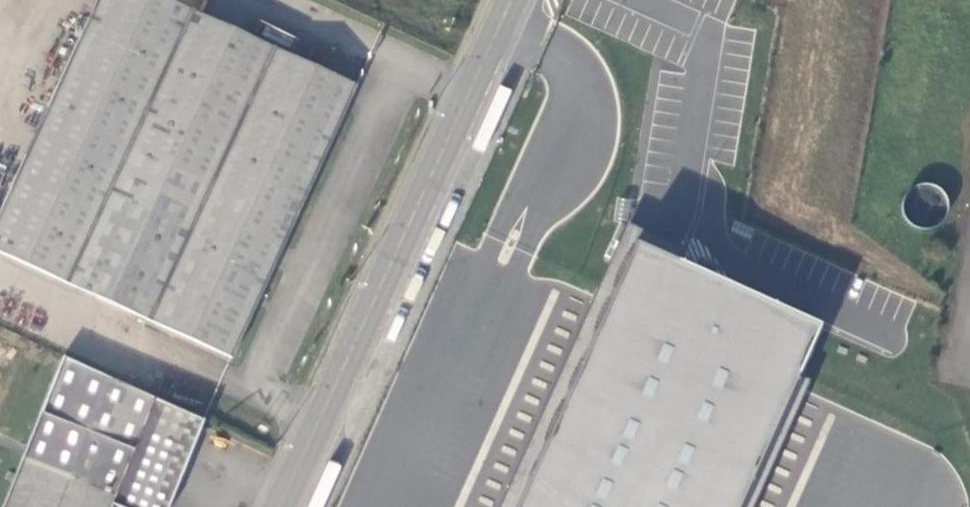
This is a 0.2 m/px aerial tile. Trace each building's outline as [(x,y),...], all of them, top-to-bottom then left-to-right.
[(0,224),(0,264),(232,368),(360,93),(156,0),(102,0),(0,224)] [(198,8),(202,0),(180,0),(198,8)] [(917,213),(912,214),(908,216),(904,218),(901,221),(898,225),(897,229),(895,233),(895,238),(895,242),(897,247),(898,251),(901,254),(904,257),(908,260),(912,261),(917,262),(921,263),(926,262),(930,261),(934,259),(937,256),(940,252),(943,249),(944,244),(945,240),(945,235),(944,231),(943,227),(940,223),(937,220),(934,217),(930,215),(926,213),(921,213),(917,213)] [(499,506),(750,506),(808,378),(795,372),(819,320),(674,255),(678,247),(627,224),(499,506)] [(207,431),(158,407),(66,365),(5,506),(173,506),(207,431)]
